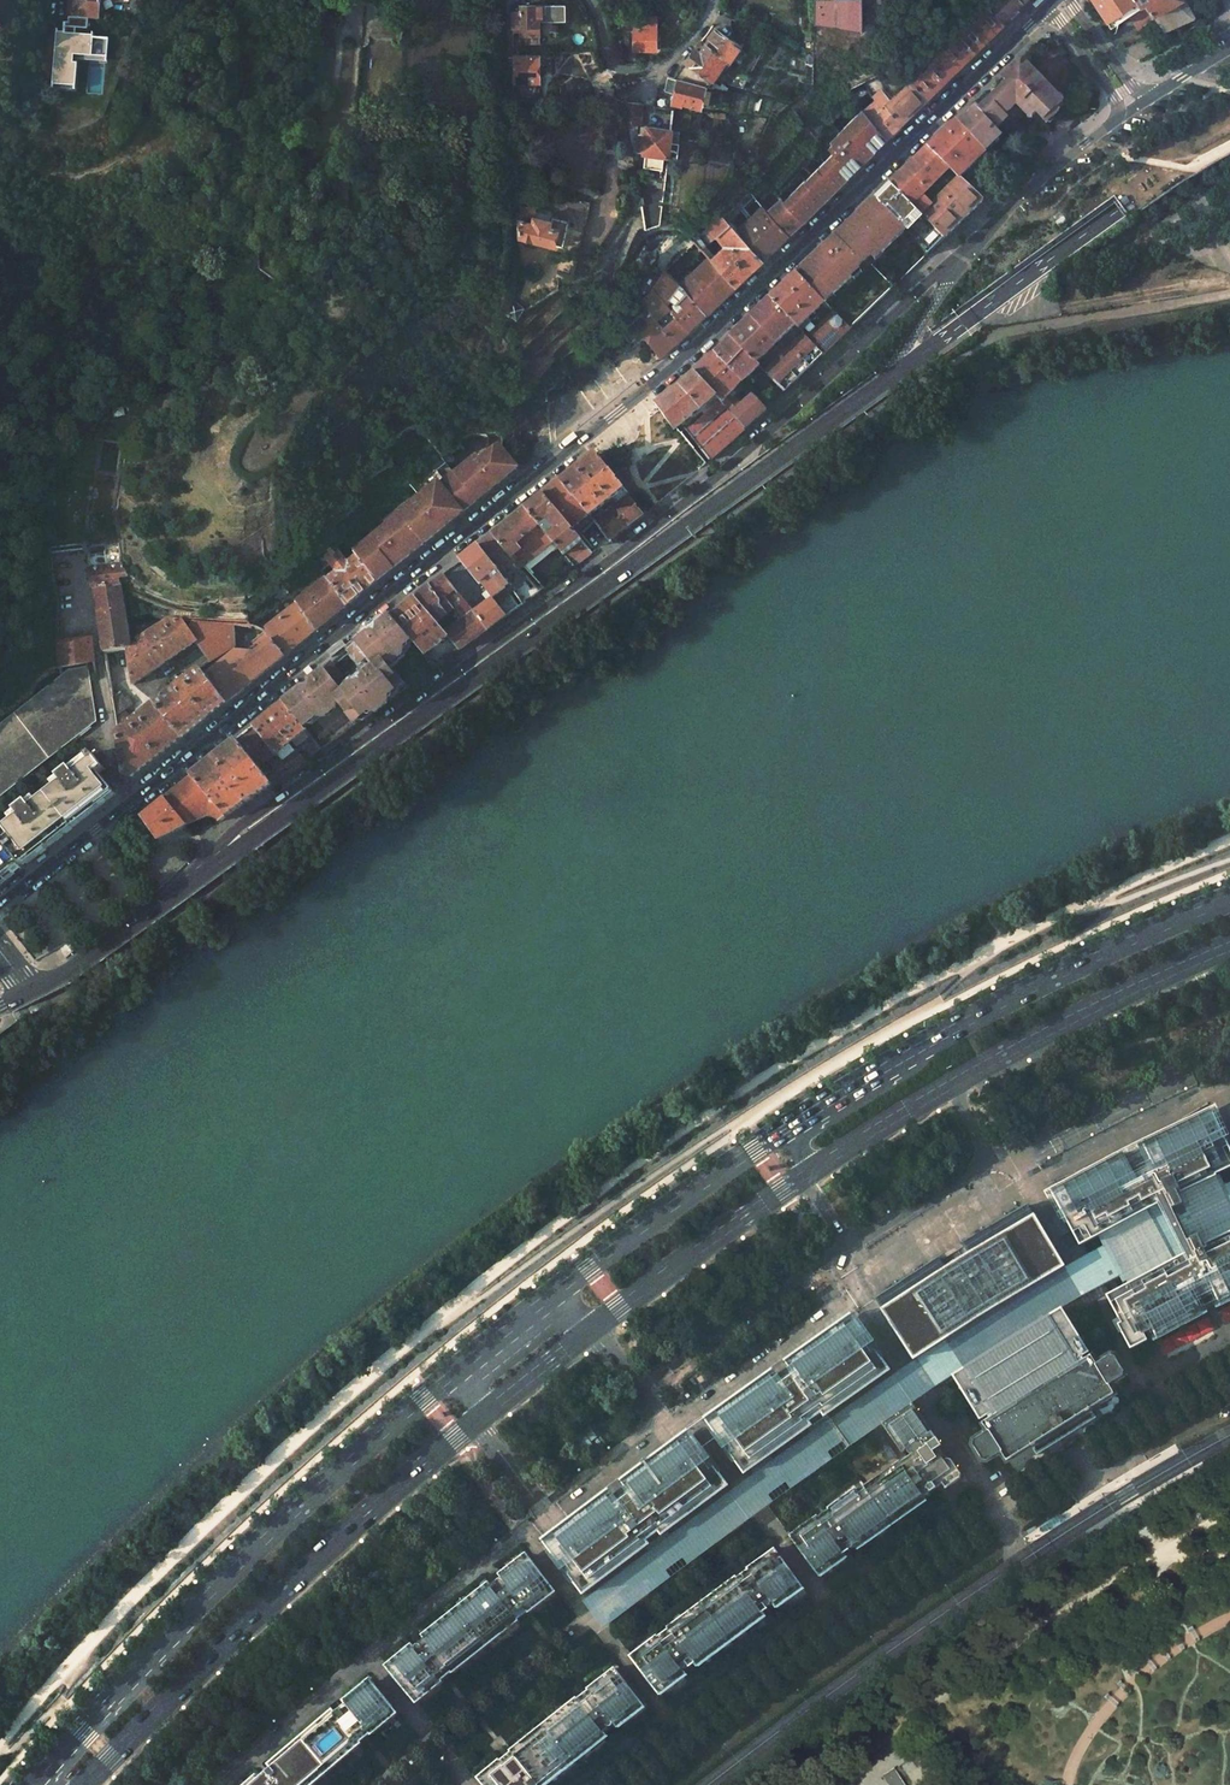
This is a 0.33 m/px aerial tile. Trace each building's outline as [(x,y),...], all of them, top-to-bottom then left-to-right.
[(48,76),(53,82),(59,77),(71,78),(72,63),(76,64),(77,53),(79,56),(87,50),(84,47),(94,43),(104,44),(104,31),(91,30),(92,19),(85,18),(86,0),(67,0),(66,16),(71,16),(69,28),(61,35),(52,34),(48,76)] [(98,19),(99,0),(86,0),(85,18),(92,19),(98,19)] [(991,9),(1003,21),(1025,0),(1000,0),(991,9)] [(1144,3),(1140,5),(1136,0),(1093,0),(1110,25),(1129,13),(1138,27),(1154,17),(1144,3)] [(1140,5),(1144,3),(1154,17),(1163,30),(1193,17),(1184,0),(1136,0),(1140,5)] [(986,4),(948,43),(965,61),(1005,22),(1003,21),(991,9),(986,4)] [(561,5),(520,6),(520,14),(513,14),(513,29),(520,28),(521,35),(539,35),(539,18),(562,17),(561,5)] [(865,8),(857,8),(857,12),(846,12),(847,31),(866,33),(865,8)] [(656,51),(656,18),(634,19),(634,51),(656,51)] [(726,61),(729,63),(740,47),(715,30),(700,52),(695,48),(673,80),(706,87),(707,83),(710,83),(726,61)] [(1051,41),(1019,72),(1013,65),(1001,77),(1008,84),(979,110),(976,107),(957,124),(976,142),(984,151),(1000,136),(994,131),(1000,125),(1006,130),(1023,114),(1026,117),(1036,118),(1039,114),(1049,124),(1060,113),(1057,109),(1088,80),(1051,41)] [(948,43),(909,80),(927,99),(965,61),(948,43)] [(515,57),(515,84),(540,83),(539,56),(515,57)] [(701,109),(706,87),(673,80),(668,78),(665,91),(674,93),(671,105),(681,107),(681,104),(701,109)] [(877,98),(864,111),(888,137),(927,99),(909,80),(891,97),(885,93),(876,78),(851,92),(856,102),(869,91),(877,98)] [(616,90),(597,88),(596,97),(615,99),(616,90)] [(625,114),(633,156),(636,155),(638,105),(627,104),(627,113),(625,114)] [(888,137),(862,110),(839,133),(864,161),(888,137)] [(504,113),(504,120),(518,120),(518,112),(504,113)] [(976,142),(957,124),(954,121),(928,147),(959,177),(986,153),(984,151),(976,142)] [(647,130),(641,129),(638,152),(644,153),(644,154),(645,154),(644,169),(664,171),(665,156),(669,156),(672,131),(647,128),(647,130)] [(835,151),(811,174),(829,195),(864,161),(839,133),(838,134),(839,135),(832,142),(835,144),(831,148),(835,151)] [(981,199),(959,177),(928,147),(890,183),(943,237),(981,199)] [(784,200),(803,221),(808,216),(829,195),(811,174),(784,200)] [(943,237),(890,183),(874,198),(906,230),(927,252),(943,237)] [(769,211),(790,233),(803,221),(784,200),(782,198),(769,211)] [(861,210),(892,242),(906,230),(874,198),(861,210)] [(769,211),(765,206),(738,233),(764,258),(790,233),(769,211)] [(559,227),(552,226),(552,221),(534,219),(536,209),(523,207),(523,217),(521,217),(520,239),(557,244),(557,242),(566,244),(567,230),(559,228),(559,227)] [(849,222),(880,254),(892,242),(861,210),(849,222)] [(833,237),(861,265),(872,255),(875,259),(880,254),(849,222),(833,237)] [(724,247),(711,260),(736,284),(764,258),(738,233),(731,226),(717,240),(724,247)] [(838,288),(838,289),(858,270),(857,269),(861,265),(833,237),(815,255),(842,284),(838,288)] [(842,284),(815,255),(795,274),(823,303),(838,289),(838,288),(842,284)] [(711,260),(709,258),(679,286),(680,286),(706,313),(736,284),(711,260)] [(649,312),(676,341),(706,313),(680,286),(679,286),(664,273),(651,292),(643,299),(651,310),(649,312)] [(770,298),(797,325),(813,312),(823,303),(795,274),(770,298)] [(524,307),(512,298),(504,311),(517,319),(524,307)] [(797,325),(770,298),(750,317),(777,344),(797,325)] [(831,311),(806,335),(823,352),(848,328),(831,311)] [(649,312),(635,323),(638,327),(647,338),(661,356),(676,341),(649,312)] [(777,344),(750,317),(730,335),(757,363),(777,344)] [(806,335),(804,333),(784,352),(803,371),(823,352),(806,335)] [(730,335),(713,352),(741,382),(758,365),(757,363),(730,335)] [(721,403),(729,394),(741,382),(713,352),(693,371),(721,403)] [(803,371),(784,352),(765,371),(783,390),(803,371)] [(708,458),(743,429),(721,403),(693,371),(679,385),(655,404),(675,428),(676,427),(680,431),(682,426),(708,458)] [(740,405),(729,394),(721,403),(743,429),(765,407),(752,393),(740,405)] [(453,471),(476,500),(507,475),(504,472),(514,464),(505,452),(502,454),(494,445),(477,459),(474,455),(453,471)] [(600,459),(596,453),(560,481),(589,516),(603,505),(609,500),(623,489),(609,470),(600,459)] [(476,500),(453,471),(439,483),(436,480),(417,496),(443,526),(450,521),(447,517),(466,502),(469,505),(476,500)] [(565,522),(577,536),(593,521),(589,516),(560,481),(543,494),(558,512),(565,522)] [(540,526),(558,512),(543,494),(525,508),(540,526)] [(642,514),(628,495),(616,505),(614,503),(612,504),(607,509),(604,511),(606,513),(595,522),(609,539),(642,514)] [(443,526),(417,496),(384,523),(386,525),(382,529),(406,557),(443,526)] [(603,505),(607,509),(612,504),(609,500),(603,505)] [(520,569),(553,542),(548,535),(540,526),(525,508),(492,535),(515,563),(519,568),(520,569)] [(558,512),(540,526),(548,535),(565,522),(558,512)] [(548,535),(553,542),(572,566),(591,552),(577,536),(565,522),(548,535)] [(406,557),(382,529),(380,530),(381,532),(373,538),(372,536),(364,543),(389,571),(406,557)] [(492,535),(478,546),(500,575),(515,563),(492,535)] [(389,571),(364,543),(352,553),(354,555),(377,581),(389,571)] [(500,575),(478,546),(460,560),(479,584),(489,576),(499,588),(489,596),(491,598),(505,615),(522,604),(504,580),(500,575)] [(354,555),(346,562),(333,547),(321,557),(333,572),(325,579),(345,607),(377,581),(354,555)] [(519,568),(515,563),(500,575),(504,580),(519,568)] [(123,565),(91,571),(100,629),(104,653),(128,648),(125,622),(119,577),(124,576),(123,565)] [(504,580),(522,604),(538,591),(520,569),(519,568),(504,580)] [(443,633),(446,636),(458,650),(487,628),(473,612),(442,575),(414,598),(435,623),(438,621),(453,610),(460,620),(443,633)] [(325,579),(325,578),(310,590),(309,589),(302,594),(303,596),(295,603),(296,604),(315,631),(345,607),(325,579)] [(285,590),(278,596),(284,603),(291,597),(285,590)] [(443,633),(440,629),(435,623),(414,598),(391,616),(425,655),(446,636),(443,633)] [(473,612),(487,628),(505,615),(491,598),(473,612)] [(264,632),(284,657),(315,631),(296,604),(267,628),(259,619),(253,625),(264,632)] [(320,749),(434,667),(425,655),(391,616),(380,625),(383,628),(370,639),(381,652),(371,660),(377,667),(366,675),(366,677),(357,684),(354,687),(350,688),(343,695),(338,688),(330,695),(319,681),(306,693),(302,687),(283,703),(305,730),(320,749)] [(133,686),(157,669),(195,641),(210,661),(234,642),(231,624),(189,624),(186,628),(184,623),(163,623),(135,640),(136,646),(128,648),(133,686)] [(204,676),(227,704),(284,657),(264,632),(253,625),(247,625),(231,624),(234,642),(250,640),(256,646),(251,650),(233,653),(204,676)] [(359,662),(367,655),(371,660),(381,652),(370,639),(367,635),(349,650),(359,662)] [(90,640),(58,645),(59,668),(94,661),(90,640)] [(128,648),(104,653),(112,701),(120,694),(133,686),(128,648)] [(339,678),(329,666),(316,676),(319,681),(330,695),(338,688),(333,683),(339,678)] [(97,721),(88,667),(68,671),(0,724),(0,798),(97,721)] [(199,670),(156,705),(183,739),(227,704),(204,676),(199,670)] [(127,700),(124,702),(120,694),(112,701),(117,729),(131,718),(129,714),(139,710),(127,700)] [(283,703),(254,726),(276,754),(288,744),(305,730),(283,703)] [(183,739),(156,705),(118,736),(125,778),(133,780),(183,739)] [(276,754),(254,726),(236,740),(258,768),(268,760),(276,754)] [(258,768),(236,740),(191,776),(225,816),(226,817),(271,785),(258,768)] [(289,771),(302,762),(294,752),(288,744),(276,754),(289,771)] [(32,807),(29,802),(17,812),(21,817),(0,833),(0,837),(3,841),(23,866),(115,794),(99,774),(105,768),(93,752),(59,779),(63,784),(32,807)] [(289,771),(276,754),(268,760),(280,778),(289,771)] [(219,821),(225,816),(191,776),(163,798),(187,826),(205,817),(208,816),(210,815),(211,815),(212,816),(214,816),(215,817),(216,818),(217,819),(218,819),(218,820),(219,820),(219,821)] [(163,798),(129,826),(144,846),(158,839),(170,833),(187,826),(163,798)] [(23,866),(3,841),(0,843),(0,884),(23,866)] [(1106,1159),(1045,1192),(1049,1200),(1076,1186),(1079,1191),(1125,1167),(1127,1170),(1151,1158),(1149,1155),(1196,1131),(1193,1125),(1220,1112),(1217,1105),(1159,1132),(1130,1147),(1106,1159)] [(1168,1195),(1174,1206),(1181,1202),(1175,1192),(1229,1165),(1229,1146),(1217,1120),(1149,1155),(1151,1158),(1127,1170),(1125,1167),(1057,1203),(1064,1215),(1079,1242),(1104,1230),(1108,1238),(1131,1226),(1126,1218),(1168,1195)] [(1225,1185),(1218,1171),(1214,1173),(1229,1205),(1229,1183),(1225,1185)] [(1214,1173),(1175,1192),(1181,1202),(1174,1206),(1168,1195),(1126,1218),(1131,1226),(1108,1238),(1104,1230),(1101,1231),(1114,1256),(1127,1281),(1131,1279),(1126,1271),(1179,1243),(1180,1243),(1181,1242),(1197,1234),(1201,1242),(1229,1229),(1229,1205),(1228,1201),(1214,1173)] [(1029,1206),(961,1245),(967,1255),(1033,1214),(1029,1206)] [(1073,1232),(1062,1212),(1052,1219),(1062,1238),(1073,1232)] [(967,1255),(947,1268),(883,1308),(883,1309),(909,1350),(914,1358),(915,1359),(915,1358),(982,1319),(992,1313),(1059,1272),(1065,1268),(1058,1256),(1047,1237),(1033,1214),(967,1255)] [(1126,1271),(1131,1279),(1107,1292),(1122,1318),(1117,1321),(1126,1338),(1131,1346),(1147,1337),(1143,1329),(1150,1326),(1154,1333),(1202,1309),(1195,1294),(1210,1287),(1217,1301),(1229,1296),(1229,1229),(1201,1242),(1197,1234),(1180,1243),(1126,1271)] [(1101,1231),(1096,1234),(1103,1246),(1066,1268),(982,1318),(914,1359),(834,1417),(812,1433),(743,1483),(673,1535),(648,1554),(584,1601),(604,1628),(672,1577),(667,1571),(684,1558),(689,1565),(774,1502),(769,1495),(787,1482),(792,1489),(833,1459),(829,1452),(844,1441),(849,1448),(887,1422),(913,1403),(952,1373),(1062,1307),(1120,1277),(1123,1283),(1127,1281),(1101,1231)] [(947,1268),(941,1257),(877,1299),(883,1308),(947,1268)] [(1203,1290),(1195,1294),(1200,1304),(1208,1300),(1215,1297),(1210,1287),(1203,1290)] [(1016,1334),(953,1373),(988,1430),(975,1438),(974,1444),(983,1460),(989,1460),(997,1455),(1002,1452),(1008,1461),(1033,1446),(1036,1452),(1096,1416),(1092,1409),(1091,1408),(1116,1393),(1111,1385),(1115,1383),(1124,1377),(1125,1372),(1115,1355),(1111,1354),(1096,1362),(1062,1307),(1016,1334)] [(815,1357),(860,1326),(852,1315),(808,1347),(815,1357)] [(737,1462),(746,1474),(757,1466),(756,1464),(761,1461),(767,1456),(768,1458),(814,1426),(811,1422),(817,1418),(823,1413),(826,1417),(891,1371),(882,1358),(863,1330),(860,1326),(787,1377),(736,1413),(738,1415),(730,1421),(721,1427),(720,1425),(714,1429),(717,1434),(737,1462)] [(736,1355),(741,1352),(738,1347),(732,1351),(736,1355)] [(815,1357),(808,1347),(785,1363),(793,1373),(815,1357)] [(774,1371),(752,1386),(759,1397),(781,1381),(774,1371)] [(722,1408),(706,1420),(714,1429),(720,1425),(721,1427),(728,1422),(730,1421),(732,1420),(738,1415),(736,1413),(759,1397),(752,1386),(722,1408)] [(943,1446),(913,1403),(888,1421),(908,1451),(921,1442),(926,1449),(910,1460),(910,1461),(903,1466),(900,1461),(893,1466),(895,1468),(860,1494),(858,1491),(843,1502),(845,1505),(826,1519),(824,1520),(821,1523),(807,1533),(805,1529),(793,1538),(818,1573),(828,1567),(826,1564),(836,1557),(838,1559),(845,1554),(850,1550),(856,1546),(868,1537),(866,1535),(880,1525),(882,1527),(890,1521),(925,1497),(943,1484),(947,1489),(961,1479),(962,1474),(952,1460),(948,1459),(945,1460),(938,1450),(943,1446)] [(826,1417),(823,1413),(818,1417),(817,1418),(816,1418),(811,1422),(814,1426),(820,1421),(826,1417)] [(830,1414),(810,1428),(813,1432),(832,1418),(830,1414)] [(691,1446),(697,1442),(690,1432),(676,1442),(644,1468),(650,1476),(674,1458),(679,1465),(686,1460),(688,1459),(689,1458),(696,1453),(691,1446)] [(557,1546),(551,1550),(584,1594),(651,1544),(649,1541),(655,1537),(660,1533),(663,1536),(730,1486),(720,1473),(700,1446),(697,1442),(691,1446),(696,1453),(688,1459),(679,1465),(674,1458),(624,1496),(574,1534),(579,1540),(570,1547),(562,1552),(557,1546)] [(624,1483),(631,1491),(650,1476),(644,1468),(624,1483)] [(592,1508),(598,1516),(617,1501),(611,1493),(592,1508)] [(546,1543),(551,1550),(557,1546),(562,1552),(569,1547),(570,1547),(571,1546),(579,1540),(574,1534),(598,1516),(592,1508),(560,1532),(546,1543)] [(1039,1527),(1042,1532),(1062,1519),(1059,1514),(1039,1527)] [(670,1536),(667,1532),(645,1549),(648,1553),(670,1536)] [(654,1537),(649,1541),(651,1544),(657,1540),(662,1536),(660,1533),(655,1536),(655,1537),(654,1537)] [(793,1592),(802,1585),(775,1549),(760,1561),(762,1564),(751,1572),(740,1581),(739,1581),(727,1590),(725,1586),(688,1613),(691,1617),(683,1623),(678,1626),(672,1631),(670,1633),(666,1636),(666,1635),(653,1645),(651,1641),(631,1656),(658,1692),(667,1686),(664,1683),(675,1674),(678,1677),(685,1672),(693,1666),(696,1664),(699,1662),(704,1658),(702,1655),(713,1646),(715,1650),(745,1627),(742,1624),(753,1616),(756,1619),(762,1614),(766,1611),(775,1605),(778,1603),(782,1599),(779,1596),(790,1588),(793,1592)] [(404,1656),(390,1668),(418,1702),(432,1691),(428,1686),(440,1677),(441,1678),(446,1673),(451,1670),(454,1674),(461,1668),(457,1663),(469,1653),(473,1658),(501,1636),(497,1630),(508,1622),(512,1627),(520,1621),(517,1617),(523,1613),(527,1609),(526,1608),(538,1599),(542,1604),(557,1592),(530,1556),(515,1568),(518,1572),(506,1581),(503,1577),(492,1586),(484,1592),(487,1595),(476,1604),(473,1600),(445,1623),(448,1627),(437,1635),(434,1632),(425,1639),(415,1647),(418,1651),(407,1660),(404,1656)] [(643,1703),(616,1668),(601,1679),(605,1684),(593,1693),(592,1692),(588,1696),(580,1701),(578,1698),(570,1703),(575,1709),(563,1718),(559,1713),(530,1735),(534,1740),(522,1750),(518,1745),(511,1750),(514,1754),(503,1763),(504,1764),(492,1774),(488,1769),(479,1776),(486,1784),(538,1784),(539,1784),(540,1784),(542,1783),(546,1780),(544,1777),(556,1768),(558,1771),(586,1748),(584,1744),(596,1735),(598,1738),(604,1734),(605,1733),(616,1723),(614,1720),(626,1711),(628,1715),(643,1703)] [(313,1777),(314,1779),(342,1755),(340,1753),(352,1743),(354,1745),(358,1741),(360,1740),(357,1737),(363,1732),(368,1728),(371,1731),(373,1729),(389,1716),(392,1718),(398,1713),(399,1713),(373,1682),(372,1683),(349,1701),(348,1703),(350,1706),(347,1708),(344,1711),(342,1708),(335,1714),(305,1740),(275,1764),(273,1766),(268,1771),(270,1773),(268,1776),(264,1779),(262,1776),(260,1778),(252,1784),(303,1784),(313,1777)] [(810,1730),(798,1740),(804,1748),(816,1739),(810,1730)] [(872,1730),(861,1740),(864,1743),(876,1733),(872,1730)] [(898,1767),(885,1776),(890,1784),(911,1784),(898,1767)]
